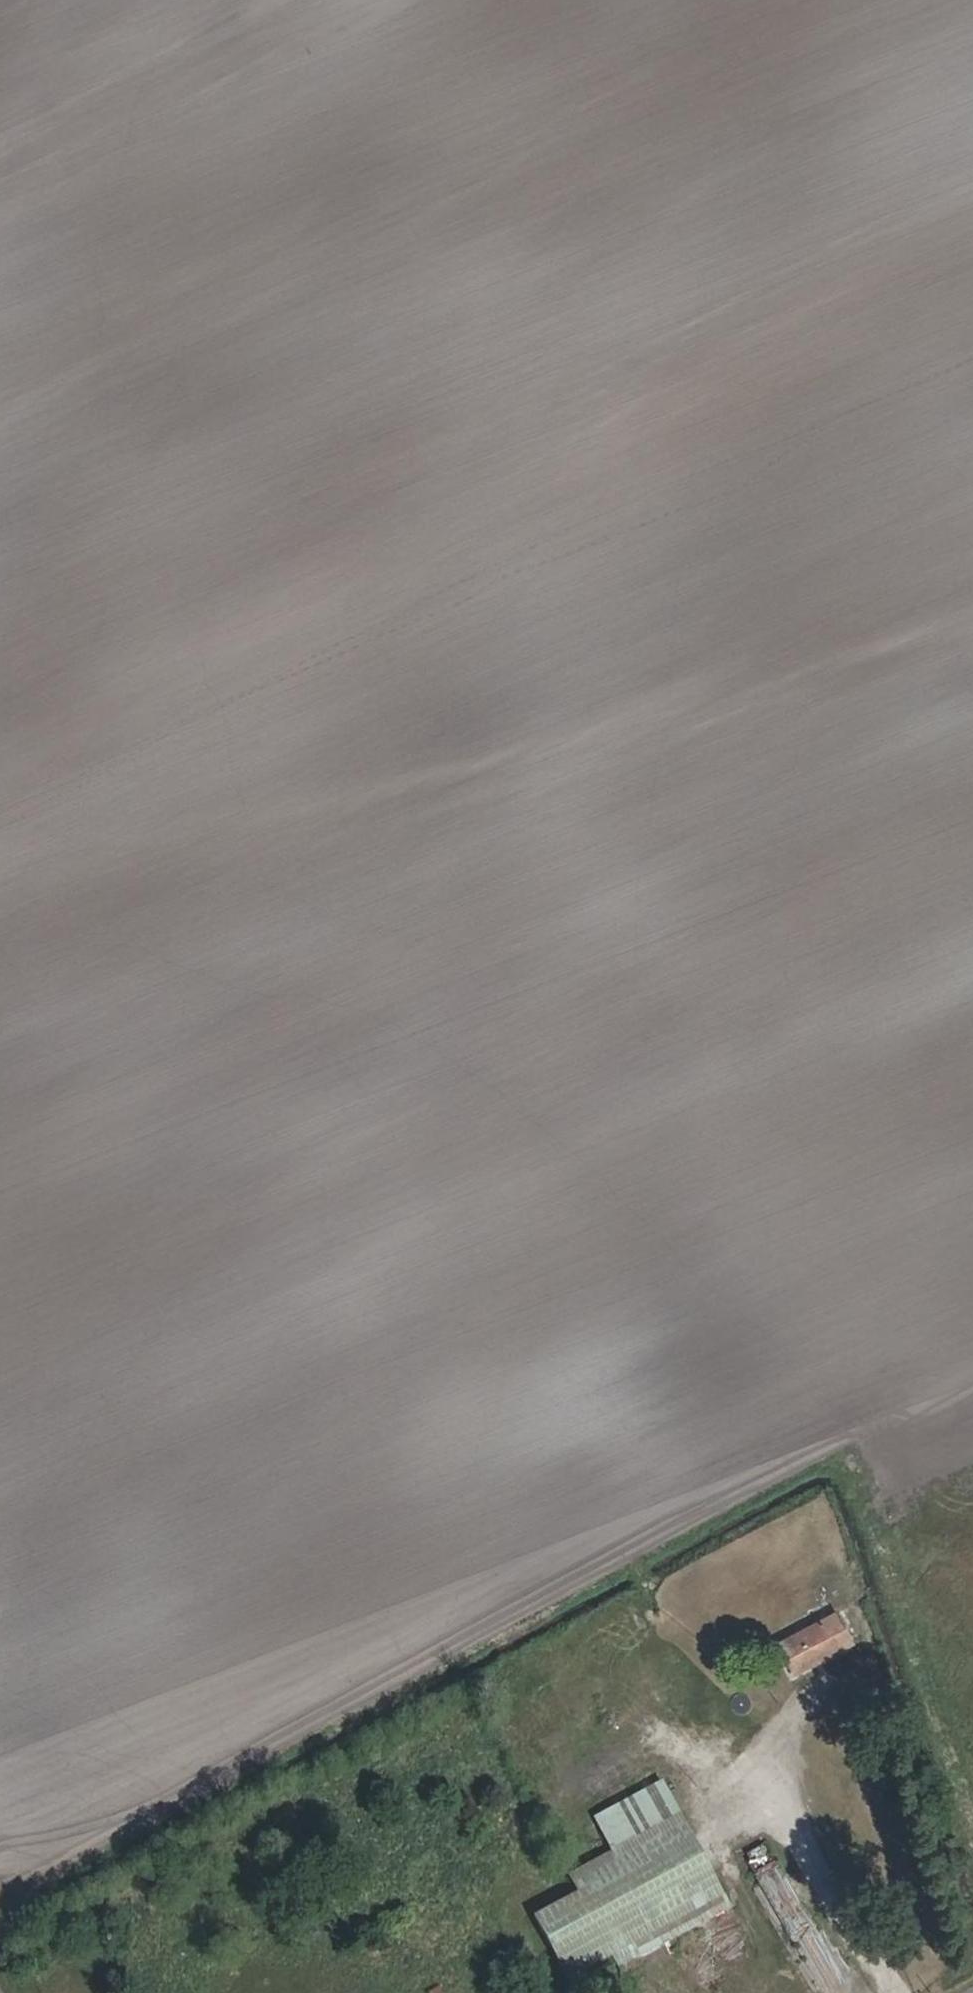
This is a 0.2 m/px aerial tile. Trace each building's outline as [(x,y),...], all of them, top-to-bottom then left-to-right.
[(863,1614),(816,1639),(832,1671),(878,1647),(863,1614)] [(705,1780),(635,1819),(649,1847),(723,1811),(705,1780)] [(607,1870),(653,1955),(767,1890),(723,1811),(649,1847),(607,1870)] [(571,1921),(607,1982),(641,1964),(607,1900),(571,1921)]
